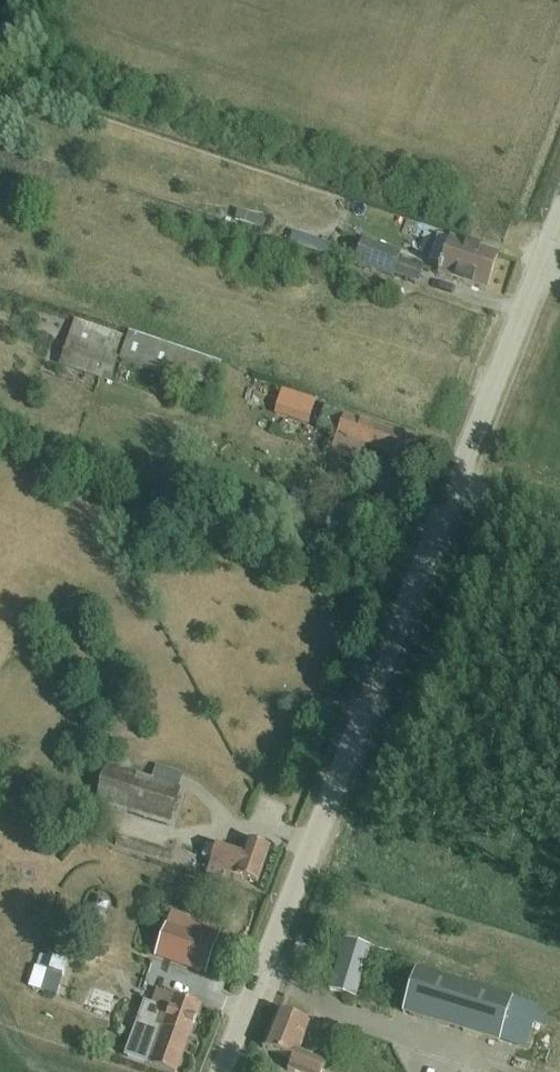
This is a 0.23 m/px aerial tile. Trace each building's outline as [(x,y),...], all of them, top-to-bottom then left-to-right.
[(266,221),(238,211),(235,220),(262,229),(266,221)] [(294,246),(323,249),(325,234),(296,230),(294,246)] [(450,240),(437,236),(429,261),(442,265),(442,267),(440,266),(438,271),(440,272),(439,276),(486,291),(498,255),(491,253),(493,247),(475,241),(473,247),(450,240)] [(364,241),(356,266),(392,278),(400,254),(364,241)] [(60,365),(111,383),(125,341),(74,323),(60,365)] [(130,334),(120,361),(212,392),(221,365),(130,334)] [(279,416),(314,426),(322,399),(287,389),(279,416)] [(343,417),(330,453),(362,464),(368,446),(407,460),(413,443),(343,417)] [(153,765),(148,779),(108,765),(97,800),(169,823),(180,789),(175,787),(179,774),(153,765)] [(120,837),(118,844),(154,854),(156,848),(120,837)] [(205,860),(212,863),(208,873),(241,885),(244,878),(257,883),(270,848),(246,840),(240,856),(217,847),(217,849),(210,847),(205,860)] [(206,973),(216,942),(166,925),(155,956),(206,973)] [(330,991),(355,998),(369,947),(344,940),(330,991)] [(41,992),(57,996),(67,961),(51,956),(41,992)] [(403,1013),(498,1042),(511,1000),(416,971),(403,1013)] [(127,1058),(144,1065),(144,1064),(164,1071),(176,1071),(188,1038),(189,1039),(200,1007),(158,992),(153,1006),(147,1004),(127,1058)] [(298,1071),(322,1071),(326,1061),(299,1051),(309,1024),(277,1012),(264,1048),(294,1059),(290,1069),(298,1071)]
